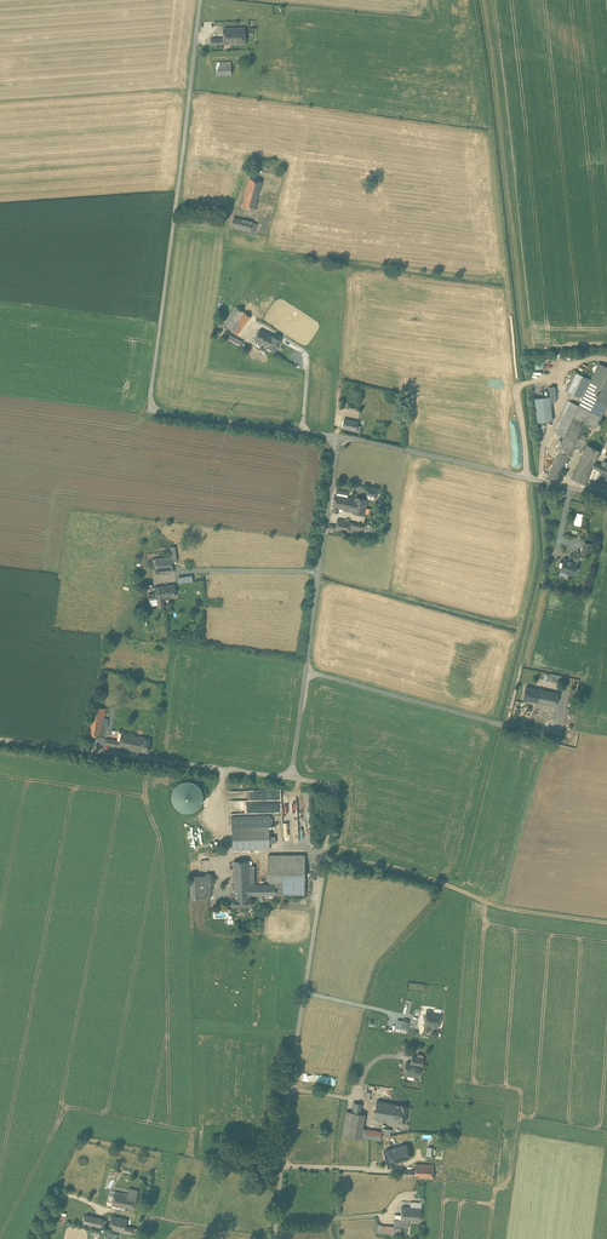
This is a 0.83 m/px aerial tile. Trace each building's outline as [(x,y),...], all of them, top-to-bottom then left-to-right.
[(245,28),(223,28),(224,38),(224,44),(224,45),(245,44),(245,28)] [(231,62),(216,63),(216,75),(231,75),(231,62)] [(250,178),(247,189),(259,193),(262,182),(250,178)] [(242,205),(255,209),(259,193),(247,189),(242,205)] [(234,217),(231,227),(255,233),(257,224),(234,217)] [(236,307),(223,324),(231,330),(236,323),(244,313),(236,307)] [(244,313),(236,323),(242,327),(250,317),(244,312),(244,313)] [(236,323),(231,330),(237,334),(242,327),(236,323)] [(267,346),(272,336),(260,329),(254,340),(267,346)] [(242,343),(226,334),(224,337),(240,346),(242,343)] [(272,336),(267,346),(275,351),(281,340),(272,336)] [(579,406),(601,416),(606,403),(606,367),(599,363),(579,406)] [(591,380),(574,372),(565,390),(582,398),(591,380)] [(547,397),(535,398),(538,422),(553,421),(550,401),(550,397),(547,397)] [(568,400),(554,431),(563,436),(578,405),(568,400)] [(579,406),(573,417),(584,422),(583,423),(586,424),(595,428),(601,416),(579,406)] [(573,417),(557,451),(559,452),(559,451),(568,455),(573,445),(577,437),(583,423),(584,422),(573,417)] [(359,422),(344,418),(342,428),(356,431),(357,431),(360,432),(361,427),(358,426),(359,422)] [(583,423),(577,437),(579,438),(581,434),(586,424),(583,423)] [(579,438),(577,437),(573,445),(575,446),(582,450),(585,441),(579,438)] [(600,451),(587,444),(581,458),(594,464),(595,462),(600,451)] [(568,455),(559,451),(559,452),(548,476),(556,481),(567,457),(568,455)] [(581,458),(571,478),(585,484),(587,478),(592,467),(594,464),(581,458)] [(606,467),(602,465),(595,462),(594,464),(592,467),(599,470),(598,472),(601,474),(597,483),(606,488),(606,465),(606,467)] [(592,467),(587,478),(597,483),(601,474),(598,472),(599,470),(592,467)] [(353,511),(356,498),(347,497),(345,496),(337,495),(335,494),(333,507),(338,508),(353,511)] [(356,498),(353,511),(353,512),(364,514),(364,513),(365,507),(367,500),(356,497),(356,498)] [(351,521),(338,519),(337,525),(336,530),(349,533),(351,522),(351,521)] [(363,526),(355,524),(353,534),(362,535),(363,526)] [(592,544),(584,542),(580,554),(588,556),(592,544)] [(172,557),(155,559),(156,565),(157,571),(162,571),(162,572),(173,571),(172,562),(172,557)] [(571,561),(564,559),(563,562),(561,561),(559,562),(559,564),(559,566),(561,567),(560,570),(574,574),(575,571),(576,571),(577,570),(578,568),(577,567),(576,567),(577,563),(571,561)] [(193,581),(193,575),(177,577),(178,583),(193,581)] [(175,584),(155,587),(156,593),(149,594),(150,600),(158,599),(159,608),(165,607),(164,598),(176,596),(175,584)] [(551,673),(549,681),(561,684),(562,676),(551,673)] [(541,689),(526,686),(523,699),(538,703),(541,689)] [(558,693),(541,689),(538,703),(556,706),(558,693)] [(98,707),(92,706),(87,735),(94,736),(101,737),(103,726),(107,727),(108,719),(104,718),(106,708),(98,707)] [(121,742),(120,747),(133,750),(134,740),(135,740),(136,736),(122,733),(121,742)] [(149,739),(136,736),(135,740),(134,740),(133,750),(147,753),(149,739)] [(173,790),(172,796),(173,802),(176,807),(181,811),(186,812),(192,812),(198,809),(201,804),(203,798),(202,792),(199,787),(194,783),(188,781),(182,782),(177,785),(173,790)] [(268,815),(231,816),(233,850),(270,849),(270,843),(269,836),(269,824),(269,818),(268,815)] [(305,854),(268,855),(268,881),(276,881),(305,880),(305,854)] [(249,861),(233,861),(234,889),(249,887),(249,884),(249,865),(249,861)] [(199,875),(190,876),(191,898),(206,898),(205,875),(199,875)] [(305,880),(276,881),(276,884),(276,895),(305,895),(305,880)] [(255,884),(249,884),(249,887),(250,895),(259,895),(263,895),(276,895),(276,884),(255,884)] [(249,887),(234,889),(235,898),(233,898),(233,907),(252,906),(252,897),(250,897),(250,895),(249,887)] [(426,1010),(424,1025),(430,1026),(439,1028),(441,1013),(434,1011),(426,1010)] [(406,1032),(408,1021),(397,1019),(394,1029),(406,1032)] [(423,1058),(412,1056),(411,1063),(420,1065),(422,1065),(423,1058)] [(411,1063),(406,1062),(404,1074),(418,1076),(420,1065),(411,1063)] [(300,1073),(300,1080),(325,1082),(326,1074),(300,1073)] [(396,1104),(376,1101),(374,1118),(393,1121),(393,1120),(396,1104)] [(362,1104),(354,1102),(352,1112),(360,1113),(362,1104)] [(407,1106),(401,1105),(396,1104),(393,1120),(398,1120),(398,1121),(405,1122),(407,1106)] [(347,1111),(342,1134),(348,1135),(352,1112),(347,1111)] [(360,1113),(352,1112),(348,1135),(363,1138),(365,1128),(363,1128),(365,1114),(360,1113)] [(391,1129),(382,1127),(382,1132),(382,1134),(390,1136),(391,1129)] [(382,1132),(365,1128),(363,1138),(380,1141),(382,1134),(382,1132)] [(406,1144),(391,1149),(395,1163),(411,1157),(406,1144)] [(391,1149),(384,1151),(388,1167),(396,1165),(395,1163),(391,1149)] [(434,1165),(416,1164),(415,1170),(414,1177),(433,1179),(434,1165)] [(127,1195),(115,1192),(114,1195),(113,1202),(112,1205),(134,1210),(138,1191),(129,1189),(127,1195)] [(401,1215),(401,1219),(401,1220),(409,1221),(421,1221),(421,1207),(410,1207),(402,1206),(401,1215)] [(103,1219),(85,1215),(83,1223),(101,1227),(103,1219)] [(127,1219),(112,1215),(108,1229),(124,1232),(126,1226),(127,1219)] [(138,1228),(126,1226),(124,1232),(137,1234),(138,1228)] [(401,1226),(394,1226),(392,1226),(391,1233),(391,1235),(400,1236),(401,1226)]
